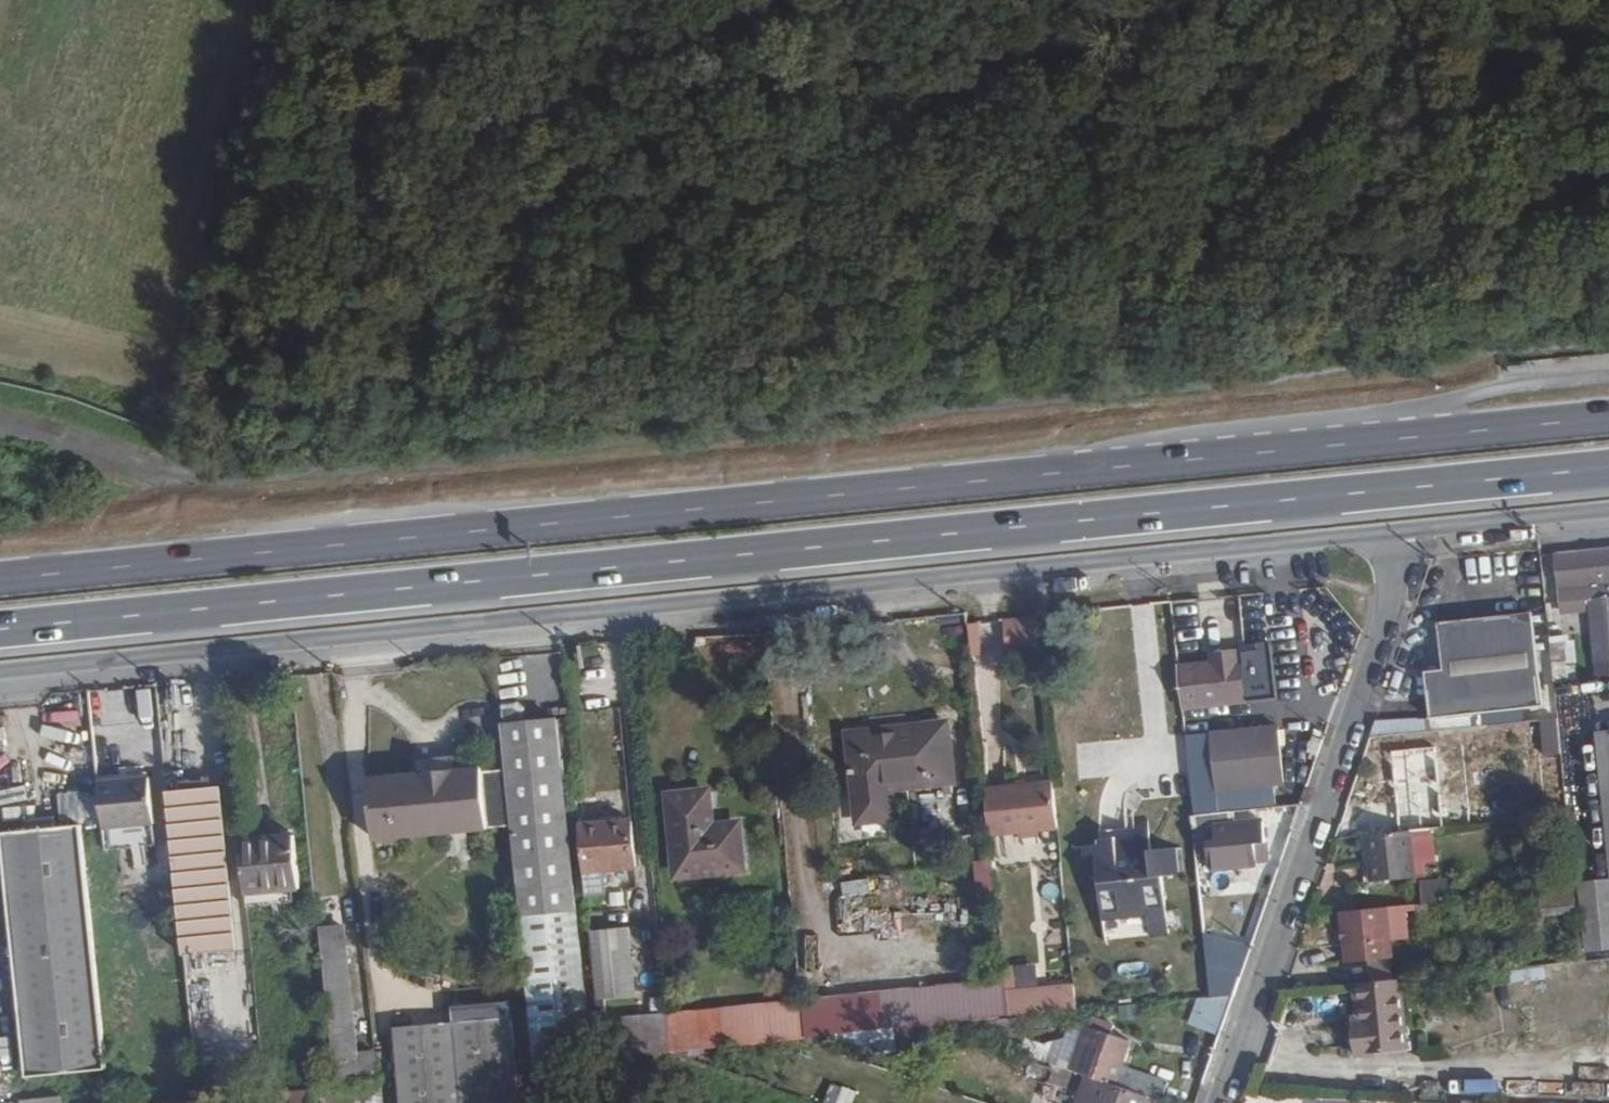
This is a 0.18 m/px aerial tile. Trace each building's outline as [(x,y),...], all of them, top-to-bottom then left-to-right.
[(1560,604),(1588,601),(1596,678),(1608,676),(1608,548),(1554,553),(1560,604)] [(1437,621),(1443,668),(1538,657),(1533,611),(1437,621)] [(1034,616),(999,617),(1000,658),(1036,656),(1034,616)] [(979,622),(980,654),(997,653),(996,621),(979,622)] [(1563,621),(1548,623),(1551,650),(1566,648),(1563,621)] [(1182,706),(1244,700),(1244,699),(1240,659),(1239,651),(1211,654),(1212,661),(1178,665),(1182,706)] [(1560,656),(1551,657),(1555,683),(1562,682),(1560,656)] [(1259,657),(1240,659),(1244,699),(1262,697),(1259,657)] [(1443,668),(1424,671),(1430,718),(1544,706),(1538,657),(1443,668)] [(1244,701),(1244,700),(1182,706),(1182,708),(1244,701)] [(502,710),(504,723),(529,720),(528,708),(524,705),(506,706),(502,710)] [(556,717),(529,720),(504,723),(502,723),(522,916),(520,916),(535,1066),(591,1061),(556,717)] [(1210,731),(1211,733),(1185,735),(1194,813),(1219,810),(1219,808),(1277,803),(1276,785),(1285,784),(1279,723),(1210,731)] [(870,738),(870,730),(848,733),(858,821),(894,817),(891,787),(953,781),(948,730),(930,732),(930,724),(894,727),(895,736),(870,738)] [(894,727),(870,730),(870,738),(895,736),(894,727)] [(1597,731),(1608,849),(1608,730),(1597,731)] [(1384,833),(1399,832),(1411,831),(1454,827),(1453,808),(1443,810),(1437,746),(1391,751),(1397,814),(1383,815),(1384,833)] [(412,755),(414,772),(462,768),(460,750),(412,755)] [(462,768),(414,772),(368,777),(374,840),(489,829),(484,766),(462,768)] [(154,826),(150,780),(97,785),(104,853),(155,849),(152,826),(154,826)] [(985,787),(990,835),(1058,828),(1053,780),(985,787)] [(21,800),(20,789),(0,792),(0,803),(21,800)] [(235,953),(219,789),(167,794),(183,958),(235,953)] [(699,790),(708,873),(745,869),(740,821),(713,824),(710,789),(699,790)] [(52,796),(56,812),(80,806),(76,790),(52,796)] [(677,877),(708,873),(699,790),(668,793),(677,877)] [(1193,816),(1198,866),(1203,865),(1200,830),(1204,830),(1208,865),(1209,871),(1258,866),(1255,843),(1266,842),(1264,819),(1236,823),(1234,810),(1193,816)] [(1135,819),(1137,840),(1117,842),(1117,836),(1098,838),(1098,844),(1084,845),(1087,875),(1098,874),(1102,920),(1148,915),(1150,937),(1170,934),(1164,873),(1180,872),(1177,846),(1151,849),(1148,817),(1135,819)] [(636,867),(632,819),(580,823),(587,896),(608,894),(606,869),(636,867)] [(81,826),(0,835),(0,837),(25,1080),(106,1072),(81,826)] [(1433,829),(1411,831),(1399,832),(1384,833),(1365,835),(1367,862),(1369,862),(1371,880),(1425,876),(1424,864),(1436,863),(1433,829)] [(296,834),(289,835),(294,889),(300,888),(296,834)] [(293,893),(287,838),(240,842),(245,896),(293,893)] [(1269,865),(1266,842),(1255,843),(1258,866),(1269,865)] [(1007,859),(993,860),(996,884),(1009,883),(1007,859)] [(993,860),(968,862),(971,897),(976,897),(977,899),(996,897),(993,860)] [(1574,887),(1573,870),(1548,872),(1550,890),(1574,887)] [(866,879),(837,883),(839,894),(867,891),(866,879)] [(1417,902),(1443,901),(1443,879),(1417,879),(1417,902)] [(1580,883),(1586,951),(1608,948),(1608,880),(1580,883)] [(1538,892),(1540,909),(1577,905),(1575,888),(1538,892)] [(1395,958),(1393,940),(1411,938),(1407,905),(1340,912),(1345,962),(1395,958)] [(345,923),(319,926),(333,1060),(334,1060),(359,1058),(358,1051),(345,923)] [(590,931),(599,1014),(632,1010),(630,995),(636,995),(638,1015),(667,1012),(658,924),(590,931)] [(302,955),(305,991),(324,989),(321,953),(302,955)] [(1376,969),(1378,980),(1394,978),(1393,967),(1376,969)] [(1208,974),(1211,997),(1235,994),(1242,973),(1208,974)] [(1358,1014),(1352,1015),(1356,1055),(1409,1049),(1402,978),(1394,978),(1355,982),(1355,983),(1358,1014)] [(870,991),(874,1028),(1008,1015),(1004,979),(870,991)] [(1348,984),(1352,1015),(1358,1014),(1355,983),(1348,984)] [(803,998),(803,1000),(806,1036),(874,1028),(870,991),(803,998)] [(803,998),(721,1006),(725,1046),(804,1038),(807,1038),(806,1036),(803,1000),(803,998)] [(452,1021),(396,1027),(402,1102),(519,1102),(510,1000),(450,1005),(452,1021)] [(668,1012),(667,1012),(671,1051),(725,1046),(721,1006),(668,1012)] [(600,1020),(604,1056),(670,1051),(667,1015),(600,1020)] [(1016,1017),(968,1021),(968,1031),(974,1032),(1001,1038),(1024,1036),(1023,1016),(1016,1017)] [(968,1031),(968,1021),(945,1024),(945,1027),(972,1036),(974,1032),(968,1031)] [(1102,1080),(1162,1100),(1170,1082),(1124,1065),(1132,1040),(1089,1024),(1072,1070),(1102,1080)] [(940,1042),(938,1025),(893,1030),(894,1037),(916,1035),(917,1044),(940,1042)] [(335,1083),(344,1082),(344,1084),(378,1081),(375,1049),(358,1051),(359,1058),(334,1060),(335,1083)] [(297,1071),(299,1089),(333,1086),(332,1073),(322,1074),(321,1069),(297,1071)] [(1085,1102),(1095,1102),(1102,1080),(1077,1071),(1068,1097),(1085,1102)] [(1162,1100),(1149,1096),(1102,1080),(1095,1102),(1161,1102),(1162,1100)] [(834,1102),(851,1102),(854,1091),(838,1087),(834,1102)] [(278,1102),(308,1102),(307,1090),(278,1091),(278,1102)]
